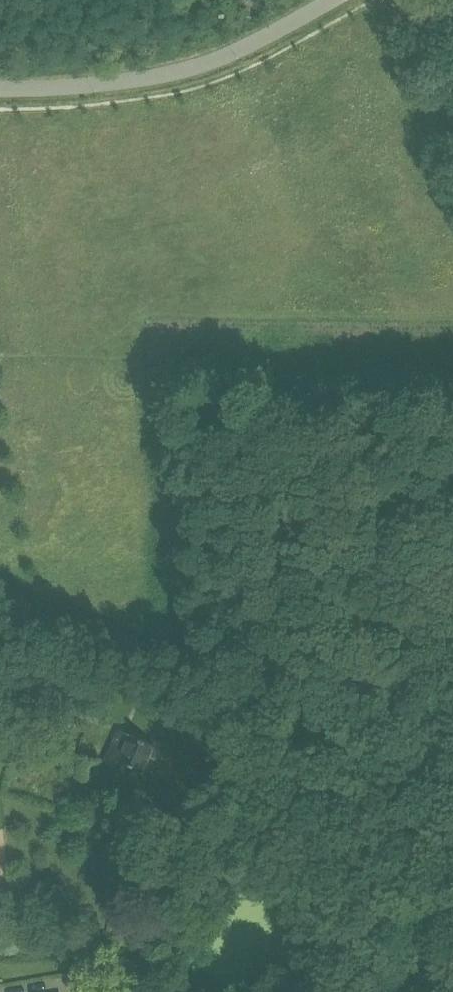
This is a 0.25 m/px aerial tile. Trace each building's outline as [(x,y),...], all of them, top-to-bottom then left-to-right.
[(118,729),(103,761),(118,768),(121,761),(143,771),(155,745),(118,729)] [(17,755),(32,759),(35,748),(20,744),(17,755)]
